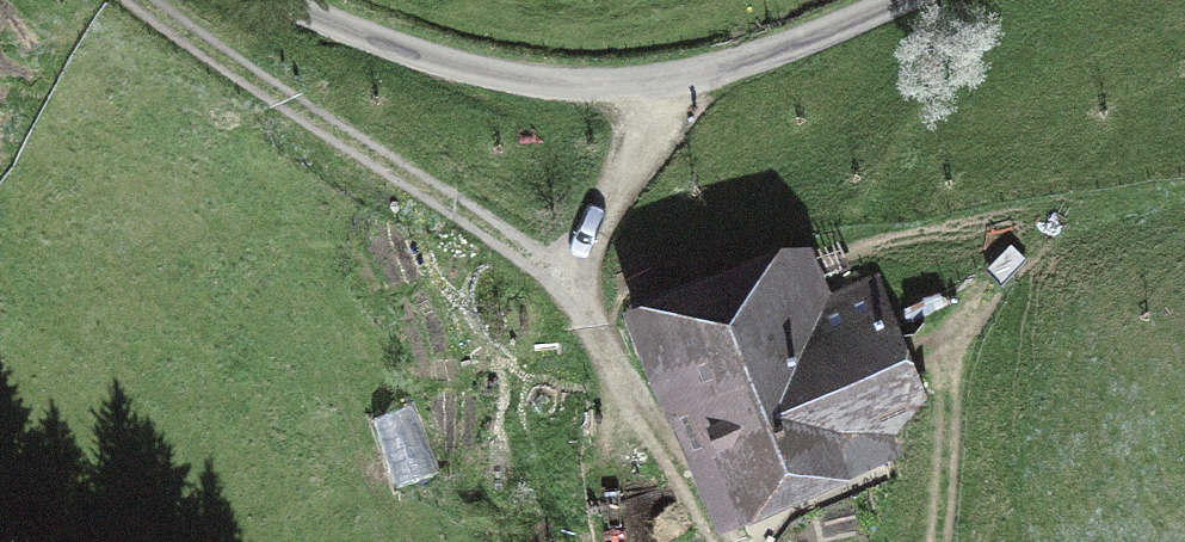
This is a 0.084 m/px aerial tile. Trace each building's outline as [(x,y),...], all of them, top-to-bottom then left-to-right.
[(872,281),(820,304),(793,242),(625,316),(668,415),(700,401),(745,504),(891,440),(882,405),(919,389),(872,281)]
